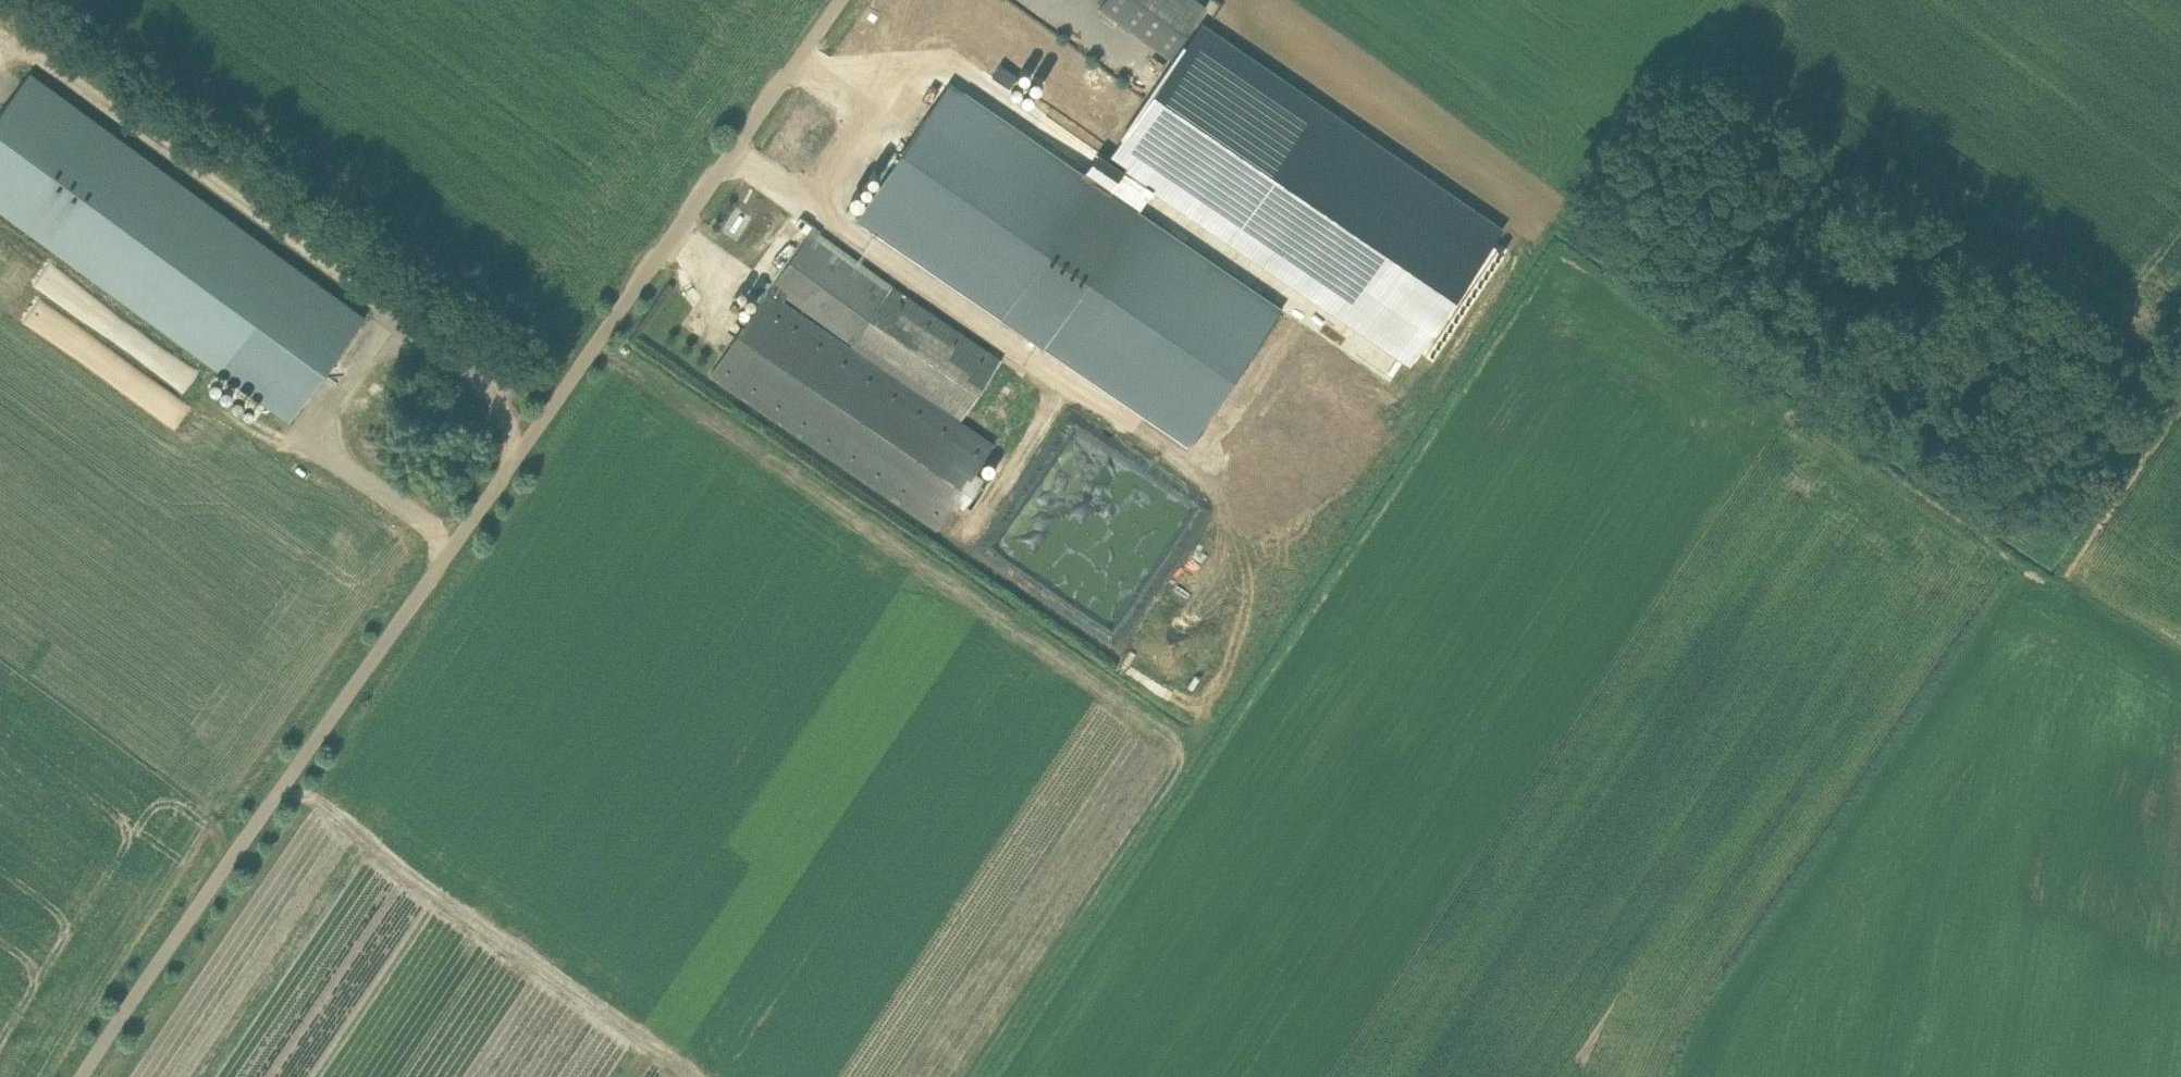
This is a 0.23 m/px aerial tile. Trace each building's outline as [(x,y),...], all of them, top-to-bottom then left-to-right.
[(1172,56),(1208,5),(1201,0),(1105,0),(1101,5),(1172,56)] [(1204,25),(1111,158),(1126,168),(1127,169),(1411,363),(1420,350),(1433,359),(1508,249),(1494,240),(1502,227),(1204,25)] [(31,72),(0,114),(0,208),(290,420),(366,316),(31,72)] [(1282,307),(950,81),(857,217),(1190,443),(1282,307)] [(808,233),(711,372),(937,528),(959,496),(972,505),(986,484),(973,475),(993,446),(783,301),(788,294),(963,417),(1001,360),(894,286),(802,217),(797,224),(808,233)]
